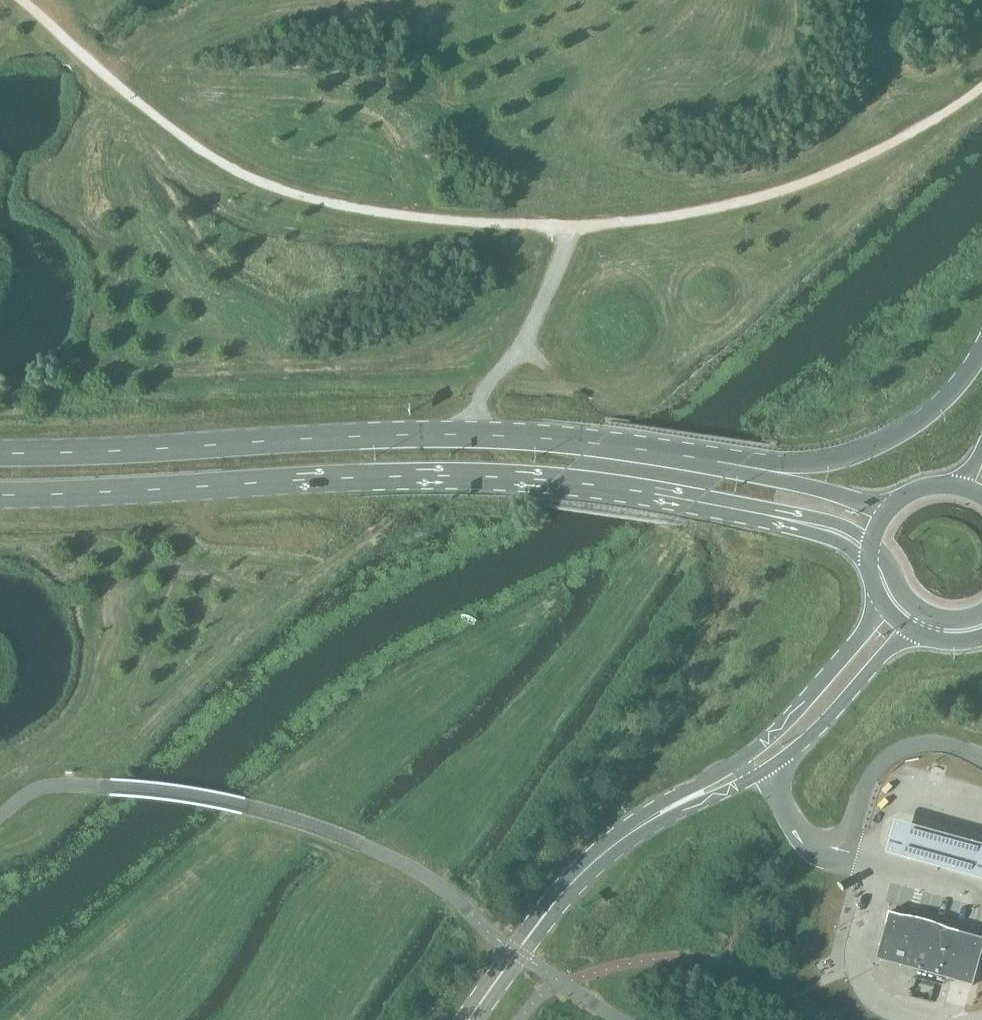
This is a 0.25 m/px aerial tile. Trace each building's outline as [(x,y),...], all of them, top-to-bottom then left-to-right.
[(893,811),(884,844),(981,870),(981,835),(893,811)] [(971,985),(973,985),(981,953),(981,938),(889,912),(876,958),(971,985)]
